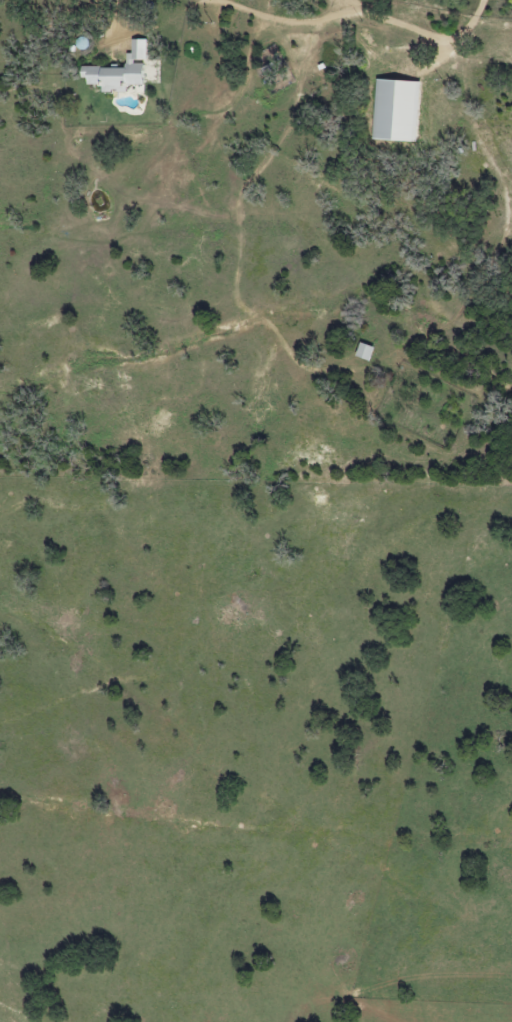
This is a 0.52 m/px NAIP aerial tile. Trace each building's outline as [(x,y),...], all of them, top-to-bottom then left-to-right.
[(80,65),(80,86),(139,87),(140,67),(80,65)] [(365,119),(385,119),(385,94),(400,94),(400,75),(385,75),(385,81),(365,81),(365,119)] [(366,362),(371,348),(357,343),(352,357),(366,362)]
